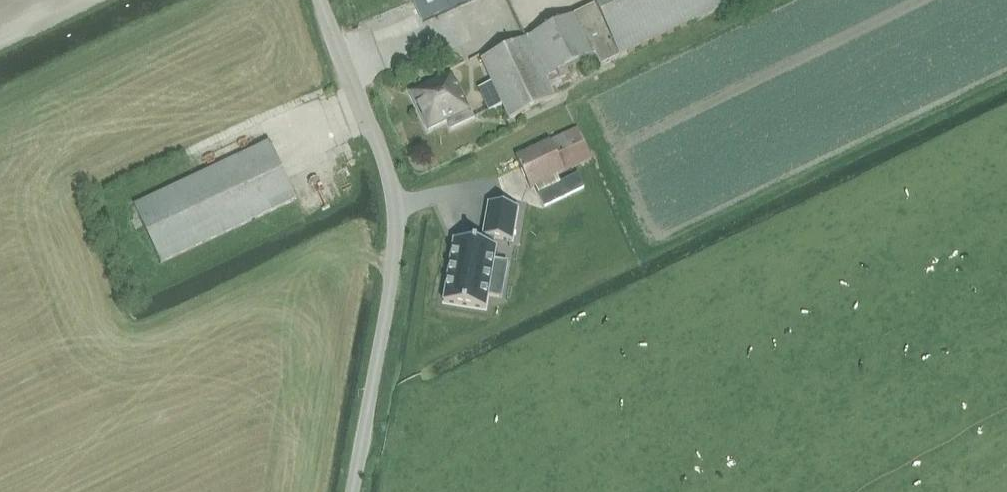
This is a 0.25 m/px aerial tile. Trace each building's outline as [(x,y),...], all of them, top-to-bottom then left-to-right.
[(473,0),(413,0),(423,23),(473,0)] [(576,14),(595,54),(601,66),(620,57),(736,1),(735,0),(592,0),(595,5),(576,14)] [(576,14),(526,38),(545,78),(565,69),(577,63),(595,54),(576,14)] [(526,38),(481,60),(492,83),(502,105),(509,120),(555,98),(558,96),(554,89),(571,81),(565,69),(545,78),(526,38)] [(451,130),(475,118),(458,84),(456,85),(450,72),(408,93),(428,132),(447,122),(451,130)] [(557,176),(574,168),(592,160),(578,127),(516,156),(531,188),(535,186),(557,176)] [(295,202),(269,142),(134,206),(162,265),(295,202)] [(334,168),(323,173),(330,188),(341,183),(334,168)] [(578,174),(560,183),(538,193),(537,194),(544,209),(585,189),(578,174)] [(560,183),(557,176),(535,186),(538,193),(560,183)] [(501,243),(503,235),(520,238),(526,204),(498,199),(492,233),(495,234),(493,242),(463,236),(452,299),(494,306),(496,292),(509,294),(512,277),(499,275),(504,244),(501,243)]
